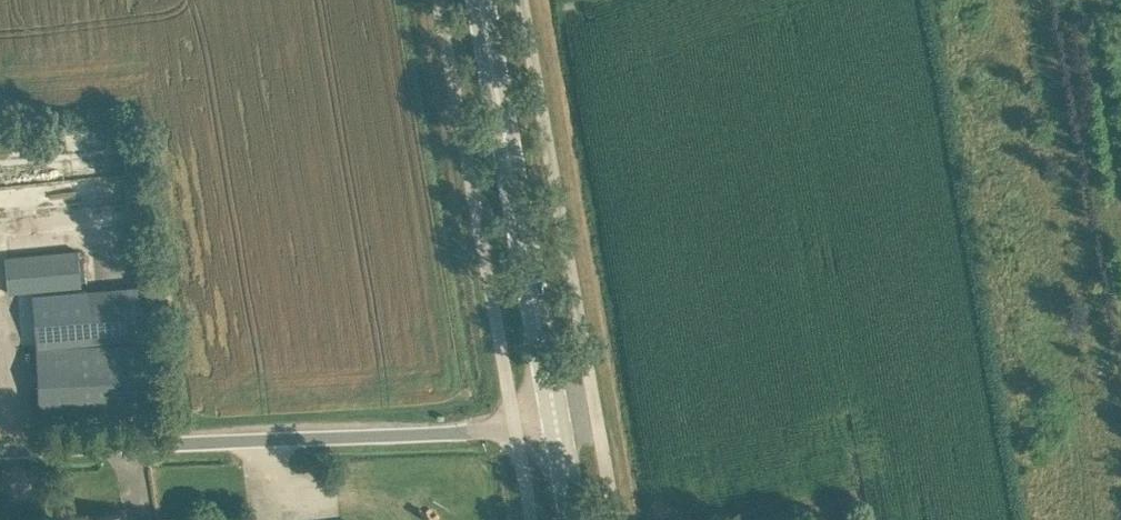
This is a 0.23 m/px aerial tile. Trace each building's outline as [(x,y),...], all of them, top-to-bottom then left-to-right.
[(78,250),(4,256),(7,292),(81,285),(78,250)] [(145,303),(158,302),(157,283),(144,284),(145,303)] [(107,287),(32,294),(36,329),(37,347),(48,347),(92,342),(112,339),(144,337),(139,284),(107,287)] [(39,414),(146,409),(143,343),(37,347),(39,414)] [(124,511),(94,516),(95,517),(79,519),(126,519),(124,511)]
